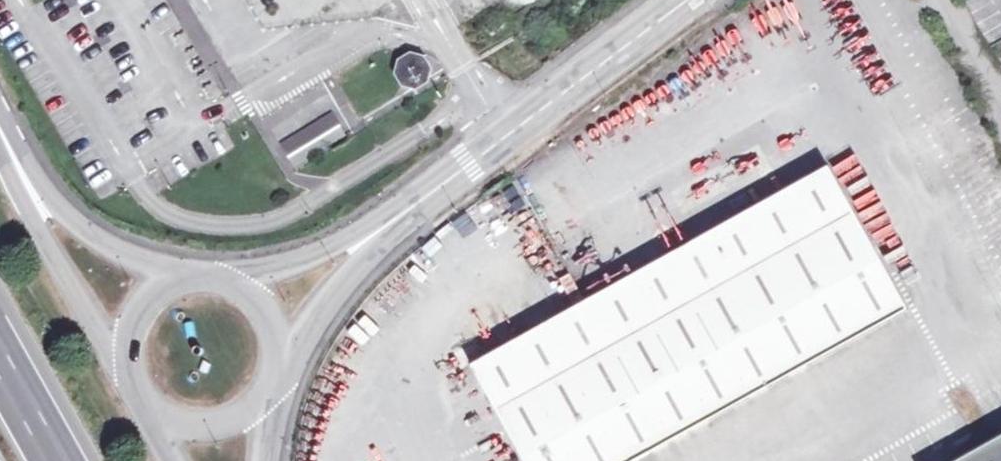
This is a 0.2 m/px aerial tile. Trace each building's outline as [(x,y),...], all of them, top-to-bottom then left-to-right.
[(408,52),(406,48),(398,53),(400,57),(395,72),(402,84),(417,88),(429,81),(432,67),(424,55),(408,52)] [(332,112),(282,142),(297,169),(349,138),(332,112)] [(254,122),(261,132),(264,130),(257,119),(254,122)] [(825,168),(470,366),(524,460),(635,460),(905,309),(825,168)] [(958,460),(1000,460),(1000,437),(958,460)]
